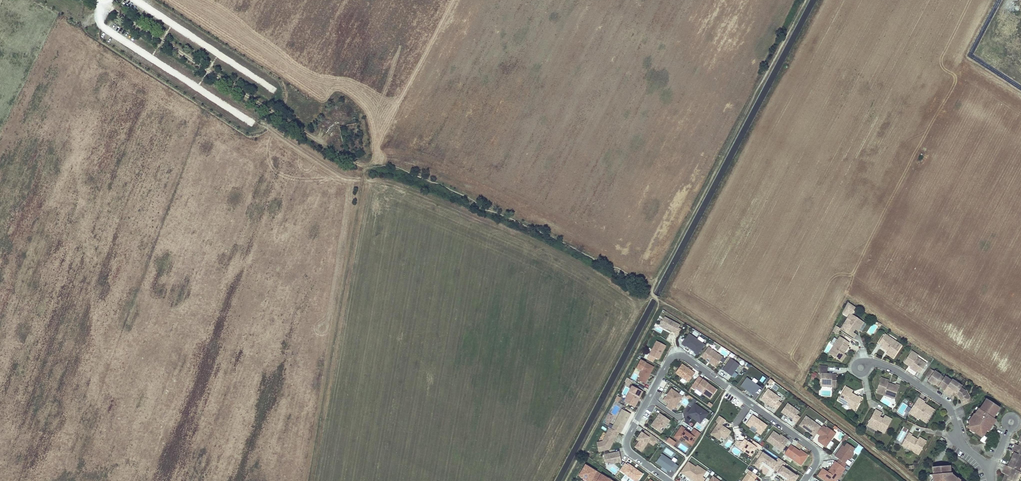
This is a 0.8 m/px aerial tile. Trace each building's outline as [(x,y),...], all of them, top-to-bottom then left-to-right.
[(864,321),(851,313),(841,329),(853,337),(856,333),(853,331),(856,326),(859,328),(864,321)] [(674,336),(677,338),(681,331),(678,329),(679,327),(664,318),(660,327),(666,330),(675,335),(674,336)] [(836,325),(832,331),(837,334),(840,328),(836,325)] [(888,335),(885,333),(879,342),(882,344),(881,345),(887,349),(888,347),(890,348),(888,350),(887,352),(894,357),(902,345),(891,338),(890,340),(887,337),(888,335)] [(705,346),(689,335),(682,345),(685,348),(686,347),(695,353),(694,354),(697,356),(705,346)] [(849,342),(841,336),(838,339),(840,341),(838,344),(836,343),(829,353),(841,361),(846,354),(844,353),(842,352),(843,350),(845,351),(849,346),(847,345),(849,342)] [(650,356),(658,361),(665,347),(657,342),(650,356)] [(701,357),(715,368),(722,358),(708,348),(701,357)] [(919,355),(912,350),(904,361),(909,364),(910,363),(912,364),(911,366),(911,367),(917,371),(918,370),(921,371),(927,363),(924,361),(923,363),(919,361),(920,359),(917,357),(919,355)] [(645,385),(653,368),(640,361),(636,369),(641,372),(639,377),(640,378),(638,381),(645,385)] [(729,379),(738,367),(729,362),(721,373),(729,379)] [(696,374),(682,364),(675,375),(688,384),(696,374)] [(828,366),(820,366),(820,374),(822,374),(822,378),(821,384),(827,384),(827,385),(836,386),(837,374),(827,374),(828,366)] [(941,375),(932,368),(926,376),(930,378),(928,380),(935,385),(935,384),(939,386),(943,379),(940,377),(941,375)] [(952,380),(945,376),(945,377),(943,379),(939,386),(945,390),(943,392),(947,394),(951,388),(948,386),(952,380)] [(760,388),(747,378),(740,387),(753,396),(760,388)] [(888,380),(881,378),(876,392),(889,396),(892,394),(896,395),(899,385),(895,384),(895,385),(892,384),(890,386),(886,385),(887,383),(888,380)] [(710,400),(716,391),(702,380),(701,382),(697,379),(691,388),(695,391),(696,390),(710,400)] [(962,385),(952,379),(952,380),(948,386),(951,388),(947,394),(950,396),(952,393),(954,391),(957,394),(961,387),(962,385)] [(634,408),(643,392),(633,386),(624,403),(634,408)] [(852,390),(846,386),(838,399),(850,406),(854,405),(857,407),(862,398),(858,396),(858,397),(855,395),(853,396),(850,394),(851,393),(852,390)] [(964,389),(961,387),(957,394),(960,396),(960,397),(961,399),(964,405),(972,401),(971,397),(969,398),(964,389)] [(671,412),(674,409),(682,398),(671,390),(663,401),(668,405),(666,408),(671,412)] [(774,408),(777,410),(781,404),(778,402),(780,399),(767,390),(760,400),(766,404),(768,405),(773,409),(774,408)] [(925,402),(919,398),(909,412),(919,418),(920,417),(926,422),(934,410),(927,405),(924,410),(921,408),(925,402)] [(693,399),(688,406),(692,409),(688,414),(692,417),(692,419),(700,424),(704,418),(705,419),(708,415),(695,405),(697,402),(693,399)] [(999,408),(988,400),(986,404),(983,408),(981,410),(979,408),(975,414),(974,414),(969,421),(972,423),(969,428),(973,431),(981,437),(986,430),(987,431),(991,425),(990,424),(991,423),(990,420),(999,408)] [(781,413),(796,423),(800,418),(797,416),(799,412),(787,404),(781,413)] [(882,412),(875,409),(868,423),(872,425),(871,427),(877,430),(878,428),(885,432),(892,419),(884,415),(883,419),(882,420),(878,419),(879,417),(882,412)] [(614,427),(622,431),(631,415),(622,411),(614,427)] [(671,421),(659,413),(650,426),(662,434),(671,421)] [(761,435),(767,426),(753,416),(746,425),(751,428),(752,426),(758,430),(757,432),(761,435)] [(725,421),(719,417),(715,422),(718,424),(711,435),(719,440),(721,437),(725,440),(730,432),(722,426),(725,421)] [(800,426),(815,437),(817,434),(821,428),(806,417),(800,426)] [(996,421),(992,418),(990,420),(991,423),(990,424),(991,425),(987,431),(989,432),(996,421)] [(818,440),(818,442),(826,447),(836,434),(827,427),(826,429),(823,426),(821,428),(817,434),(821,436),(818,440)] [(686,441),(693,446),(701,435),(694,430),(690,436),(685,432),(686,431),(682,428),(674,438),(679,441),(681,439),(685,442),(686,441)] [(596,445),(599,454),(609,452),(618,434),(612,430),(610,429),(602,443),(596,445)] [(648,443),(650,444),(655,438),(645,431),(643,435),(642,433),(639,438),(641,440),(639,442),(635,448),(641,453),(648,443)] [(773,432),(767,441),(781,451),(789,441),(785,439),(784,440),(779,436),(773,432)] [(912,435),(908,433),(903,442),(906,444),(907,447),(919,454),(926,441),(920,437),(917,442),(914,440),(914,437),(911,436),(912,435)] [(751,457),(757,449),(760,451),(762,447),(753,441),(751,445),(745,441),(739,449),(751,457)] [(839,460),(837,463),(844,468),(846,469),(848,465),(847,464),(849,461),(852,460),(855,457),(854,453),(857,450),(847,443),(844,448),(842,451),(840,449),(835,457),(839,460)] [(663,452),(671,457),(674,452),(666,447),(663,452)] [(803,454),(794,448),(788,456),(801,466),(808,456),(804,453),(803,454)] [(1014,448),(1012,452),(1014,453),(1011,459),(1020,464),(1020,455),(1019,455),(1020,451),(1014,448)] [(775,471),(782,461),(779,459),(776,462),(774,460),(773,461),(760,451),(756,456),(759,459),(755,465),(758,468),(763,462),(772,469),(775,471)] [(611,466),(622,463),(620,453),(604,457),(606,465),(610,464),(611,466)] [(671,471),(675,473),(678,467),(675,465),(662,455),(656,464),(670,473),(671,471)] [(1011,459),(1008,466),(1006,465),(1004,469),(1011,472),(1013,469),(1018,471),(1020,465),(1020,464),(1011,459)] [(782,461),(775,471),(788,480),(787,480),(796,480),(799,477),(784,467),(786,463),(782,461)] [(844,468),(837,463),(835,462),(828,472),(822,468),(817,476),(825,480),(835,480),(844,468)] [(702,478),(705,474),(696,468),(689,463),(682,473),(694,480),(700,480),(702,478)] [(625,464),(620,472),(633,480),(639,480),(643,475),(629,466),(628,467),(625,464)] [(933,467),(933,475),(934,479),(932,480),(959,480),(957,479),(955,480),(950,476),(950,473),(951,473),(950,466),(933,467)] [(581,475),(584,477),(583,478),(588,480),(590,480),(596,472),(590,468),(589,469),(587,467),(581,475)] [(1013,469),(1011,472),(1004,469),(1002,473),(1006,474),(1008,475),(1007,478),(1008,478),(1008,479),(1011,480),(1015,480),(1019,472),(1018,471),(1013,469)] [(757,476),(750,471),(743,480),(754,480),(757,476)] [(601,475),(596,472),(590,480),(598,480),(601,475)]
